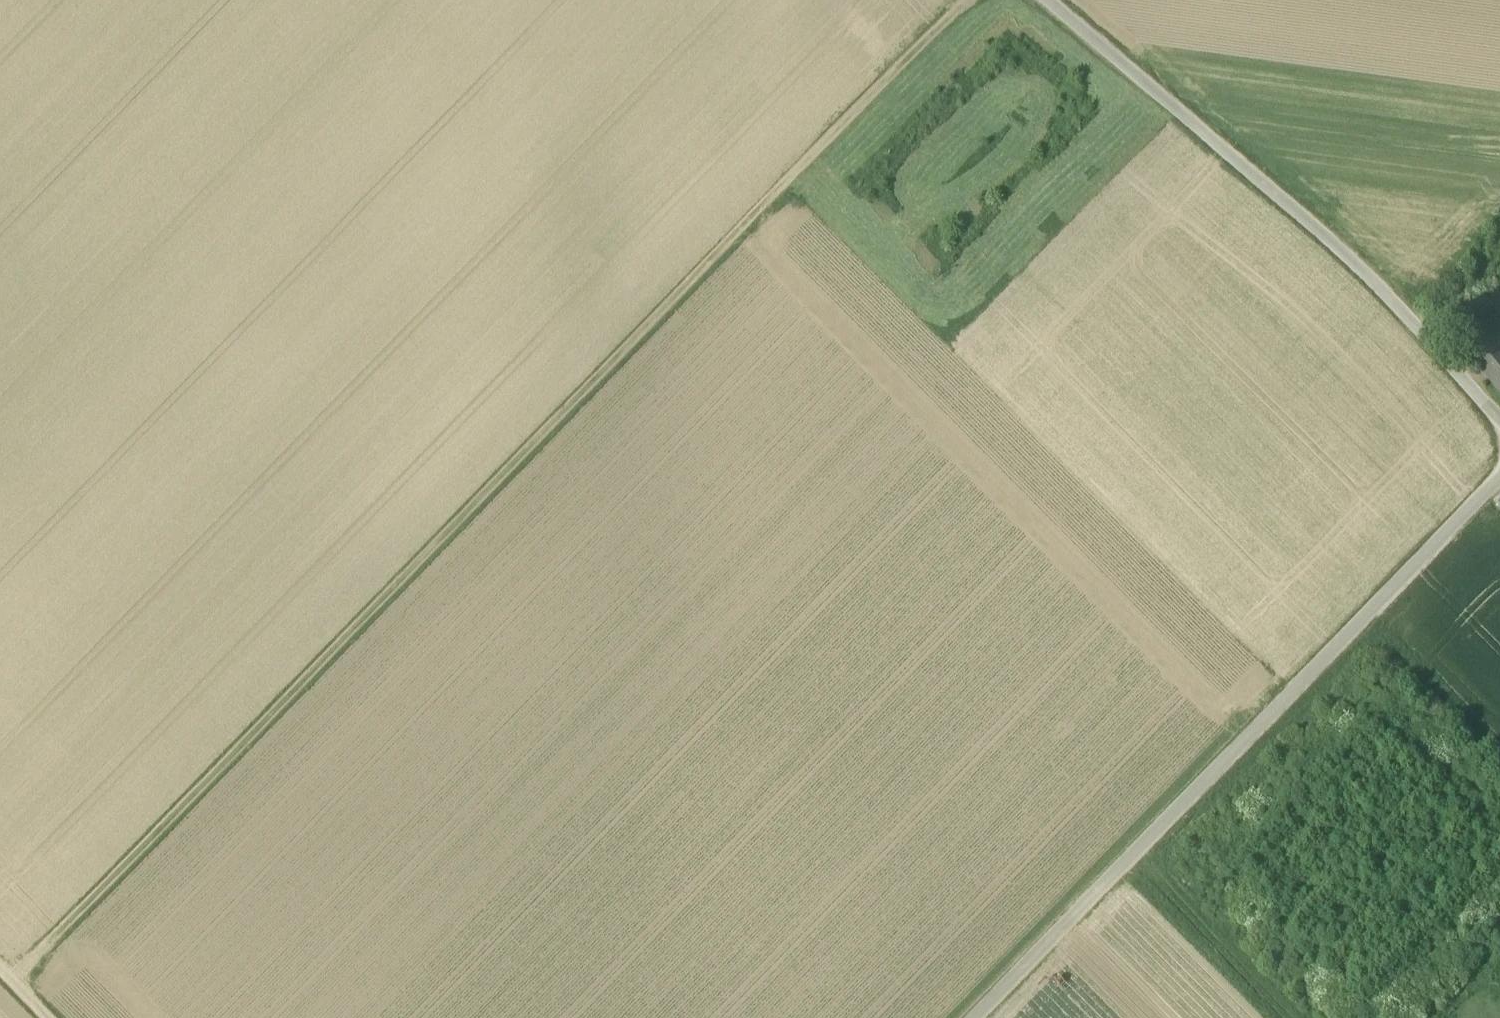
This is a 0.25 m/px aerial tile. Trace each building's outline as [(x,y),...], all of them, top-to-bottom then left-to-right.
[(1499,393),(1499,351),(1495,345),(1477,325),(1457,343),(1499,393)]
